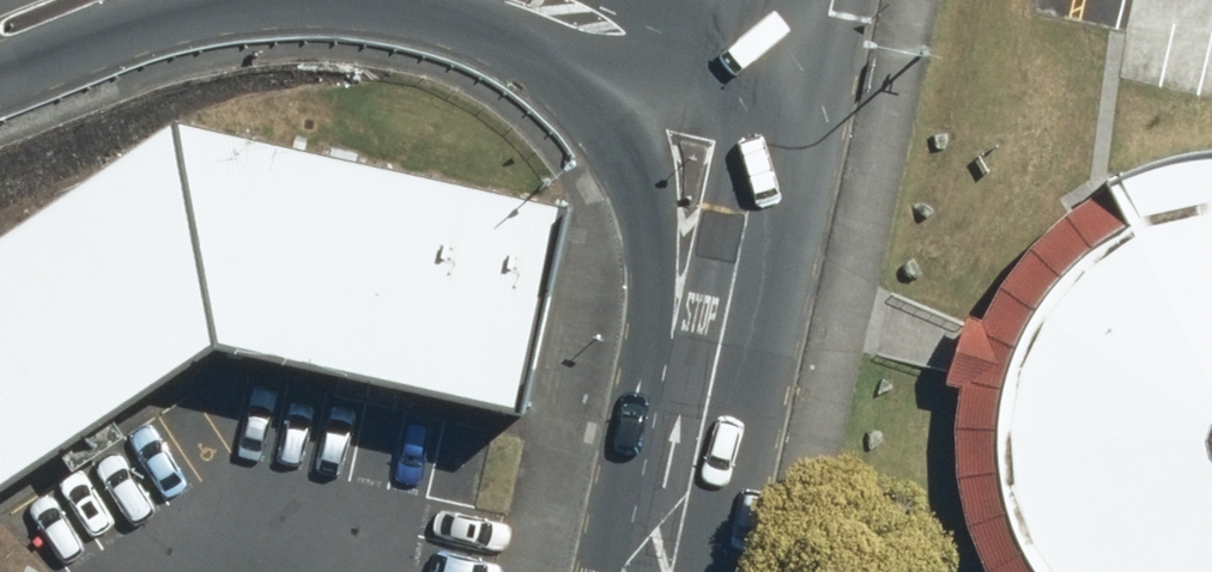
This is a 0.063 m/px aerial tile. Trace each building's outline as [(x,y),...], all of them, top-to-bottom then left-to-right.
[(209,353),(518,418),(563,215),(166,129),(0,238),(0,493),(209,353)] [(1176,155),(1105,180),(1108,185),(1063,216),(1028,248),(995,286),(975,318),(965,314),(942,385),(956,389),(952,427),(952,475),(963,524),(982,570),(983,571),(1211,571),(1211,152),(1176,155)]
